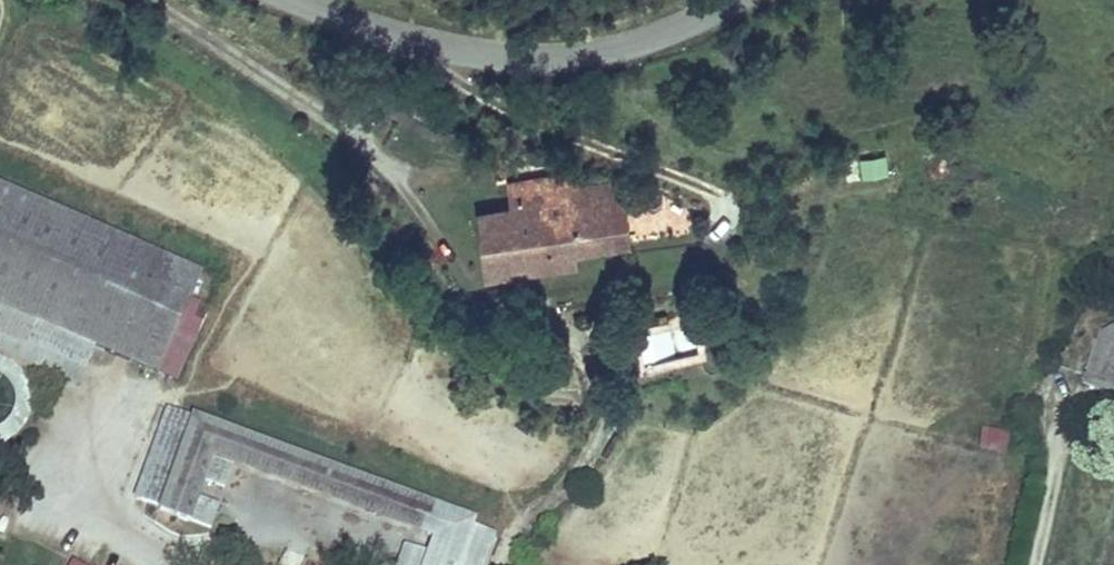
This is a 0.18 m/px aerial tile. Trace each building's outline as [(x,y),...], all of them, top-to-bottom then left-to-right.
[(860,178),(887,176),(885,156),(858,159),(860,178)] [(573,259),(629,251),(619,180),(582,185),(581,175),(502,186),(505,211),(515,280),(533,278),(531,264),(573,259)] [(0,188),(0,358),(78,391),(93,354),(173,388),(218,280),(0,188)] [(515,280),(505,211),(473,215),(483,285),(515,280)] [(575,272),(573,259),(531,264),(533,278),(575,272)] [(1100,336),(1087,383),(1113,391),(1113,329),(1100,336)] [(14,442),(25,430),(31,414),(32,398),(27,382),(16,370),(2,361),(0,360),(0,383),(5,386),(12,398),(12,410),(8,422),(0,429),(0,450),(14,442)] [(1087,383),(1083,397),(1113,406),(1113,391),(1087,383)] [(165,409),(131,505),(155,513),(154,517),(210,536),(219,510),(198,502),(204,486),(224,494),(231,473),(210,466),(216,449),(428,523),(422,540),(430,543),(425,556),(422,564),(472,564),(484,532),(461,523),(465,513),(165,409)] [(979,429),(978,453),(1006,454),(1008,430),(979,429)] [(428,523),(216,449),(210,466),(231,473),(422,540),(428,523)] [(484,532),(472,564),(485,564),(495,535),(484,532)] [(425,556),(401,547),(395,564),(422,564),(425,556)]
